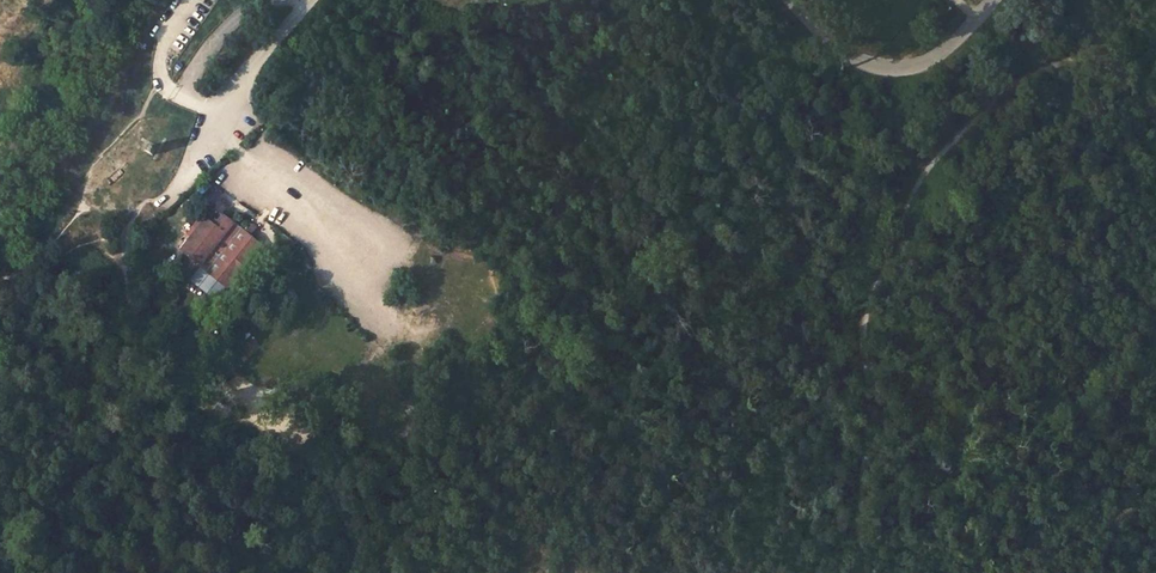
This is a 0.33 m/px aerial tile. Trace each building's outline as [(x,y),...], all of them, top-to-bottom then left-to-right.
[(182,252),(209,273),(242,231),(236,224),(223,215),(215,225),(209,219),(182,252)] [(262,246),(242,231),(209,273),(229,289),(262,246)] [(199,267),(188,281),(214,302),(225,288),(199,267)]
